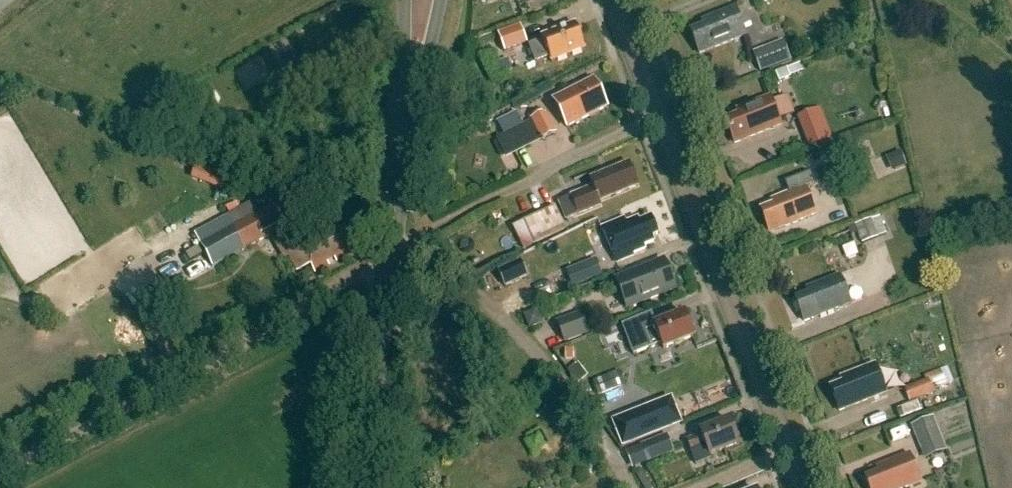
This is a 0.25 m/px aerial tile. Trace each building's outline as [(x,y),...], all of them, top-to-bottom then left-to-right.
[(702,28),(690,33),(699,56),(746,37),(734,9),(700,23),(702,28)] [(541,38),(542,41),(527,47),(534,64),(548,58),(550,63),(583,50),(573,25),(541,38)] [(521,26),(498,35),(506,53),(528,45),(521,26)] [(783,42),(753,53),(760,74),(791,62),(783,42)] [(602,93),(603,90),(598,81),(595,80),(593,81),(592,81),(552,101),(566,129),(606,109),(599,94),(602,93)] [(737,116),(725,121),(734,144),(780,126),(769,97),(735,110),(737,116)] [(809,148),(835,139),(823,105),(797,114),(809,148)] [(531,120),(542,142),(557,134),(547,114),(545,115),(544,114),(531,120)] [(504,137),(515,157),(535,146),(525,126),(504,137)] [(598,202),(637,187),(628,165),(589,180),(592,188),(557,202),(564,220),(600,206),(598,202)] [(771,206),(760,210),(769,234),(815,216),(805,189),(814,185),(809,174),(783,183),(787,194),(769,200),(771,206)] [(297,273),(311,266),(314,273),(329,265),(327,261),(334,258),(336,261),(352,253),(348,246),(353,243),(345,227),(339,230),(335,222),(298,242),(302,250),(296,253),(283,228),(286,227),(275,205),(233,227),(244,249),(271,234),(280,251),(286,248),(291,256),(289,257),(297,273)] [(556,208),(513,228),(523,251),(566,230),(556,208)] [(652,242),(650,237),(656,235),(650,219),(638,223),(637,220),(624,225),(622,219),(601,228),(615,263),(633,256),(632,254),(644,249),(643,246),(652,242)] [(856,230),(863,247),(879,240),(871,223),(856,230)] [(566,268),(574,287),(603,274),(595,256),(566,268)] [(673,289),(662,261),(614,281),(625,308),(673,289)] [(804,290),(806,295),(794,299),(803,323),(850,304),(839,276),(804,290)] [(564,345),(590,335),(582,313),(556,323),(564,345)] [(662,350),(693,338),(692,336),(695,335),(690,324),(687,325),(684,315),(656,326),(651,315),(622,327),(633,356),(660,345),(662,350)] [(875,366),(840,379),(842,384),(830,389),(837,407),(837,406),(839,412),(845,409),(885,394),(875,366)] [(620,372),(594,383),(599,396),(625,386),(620,372)] [(910,404),(934,394),(929,380),(904,390),(910,404)] [(671,400),(612,423),(622,446),(680,424),(671,400)] [(947,452),(933,418),(911,427),(924,461),(947,452)] [(689,452),(698,449),(704,446),(708,456),(737,445),(728,421),(699,432),(700,435),(685,440),(689,452)] [(648,464),(675,453),(667,435),(640,446),(648,464)] [(869,470),(871,475),(865,478),(869,487),(907,487),(920,483),(910,455),(869,470)]
